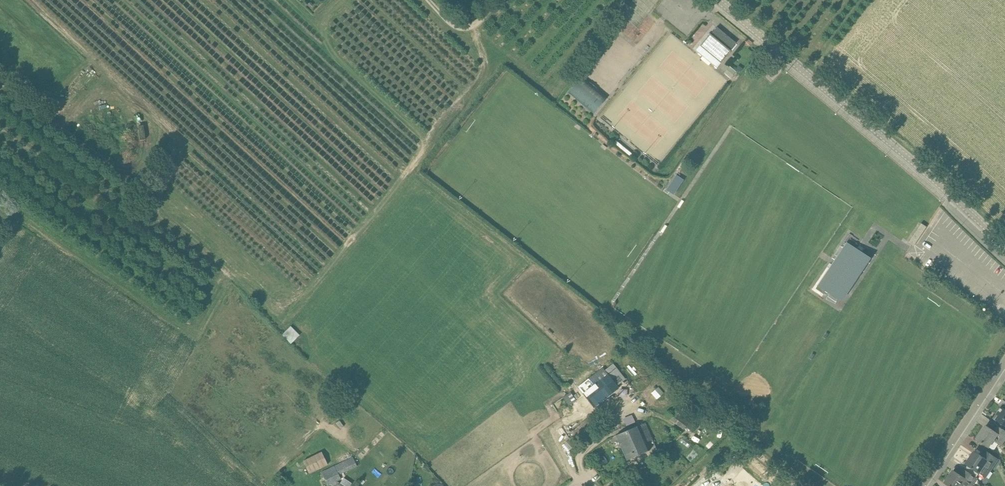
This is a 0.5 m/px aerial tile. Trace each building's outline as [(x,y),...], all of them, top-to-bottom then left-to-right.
[(702,44),(700,46),(720,63),(722,61),(730,51),(731,49),(736,43),(717,28),(711,35),(710,34),(702,44)] [(736,72),(730,67),(724,73),(730,78),(736,72)] [(583,77),(569,93),(594,114),(607,97),(583,77)] [(684,180),(676,175),(666,190),(674,195),(684,180)] [(927,227),(921,223),(909,241),(914,245),(927,227)] [(869,259),(846,244),(835,262),(840,265),(823,290),(840,302),(869,259)] [(803,319),(813,326),(823,312),(813,305),(803,319)] [(579,387),(594,405),(626,380),(613,364),(605,371),(603,369),(579,387)] [(571,393),(564,397),(569,405),(577,401),(571,393)] [(1002,407),(997,414),(999,416),(996,420),(1004,426),(1004,410),(1002,407)] [(627,460),(636,456),(649,451),(646,442),(652,439),(645,423),(616,435),(627,460)] [(998,426),(994,432),(986,426),(977,439),(989,447),(994,440),(1002,445),(1004,441),(1004,430),(998,426)] [(322,452),(304,460),(310,473),(334,462),(327,450),(322,453),(322,452)] [(981,455),(975,451),(966,464),(986,478),(991,471),(991,470),(998,459),(985,450),(981,455)] [(341,483),(338,481),(342,479),(340,475),(357,467),(350,451),(336,458),(339,464),(322,472),(328,485),(329,485),(331,485),(332,485),(344,485),(341,483)] [(954,470),(945,483),(949,485),(972,485),(977,478),(963,468),(959,474),(954,470)] [(742,470),(733,481),(738,485),(761,485),(742,470)]
